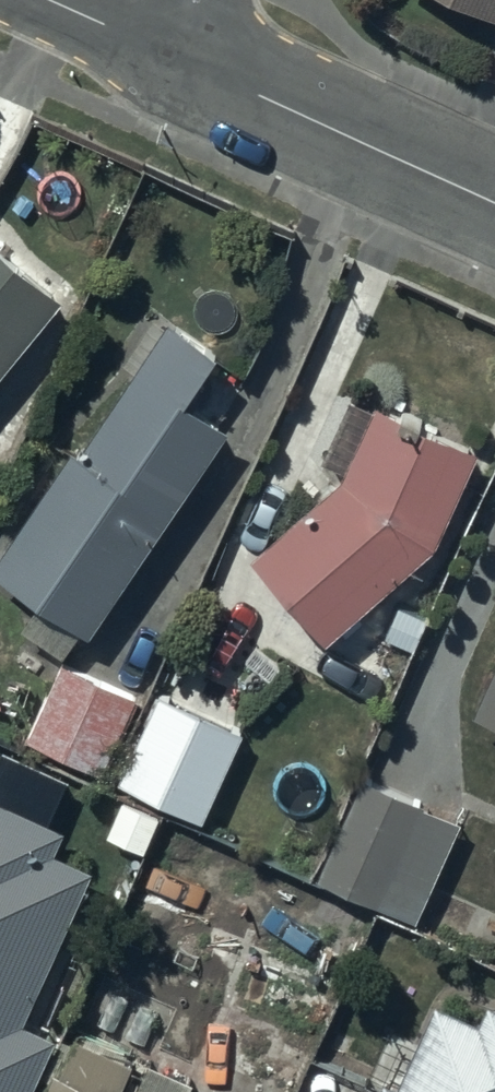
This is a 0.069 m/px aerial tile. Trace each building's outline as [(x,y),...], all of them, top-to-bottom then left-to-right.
[(0,233),(0,368),(67,287),(0,233)] [(74,438),(0,545),(0,563),(91,625),(231,421),(186,390),(221,339),(173,306),(80,442),(74,438)] [(437,538),(481,437),(352,381),(322,450),(348,461),(347,462),(253,545),(330,632),(437,538)] [(143,686),(63,652),(28,732),(109,766),(143,686)] [(479,702),(494,709),(494,668),(479,702)] [(247,721),(161,685),(122,774),(208,811),(247,721)] [(464,807),(364,764),(319,868),(419,911),(464,807)] [(0,792),(0,1091),(29,1091),(58,1029),(24,1014),(95,863),(55,845),(66,822),(0,792)] [(437,991),(403,1077),(385,1070),(376,1091),(494,1091),(494,995),(489,993),(482,1009),(437,991)] [(78,1029),(64,1064),(56,1060),(43,1091),(120,1091),(119,1091),(135,1053),(78,1029)] [(151,1054),(134,1091),(188,1091),(196,1074),(151,1054)]
